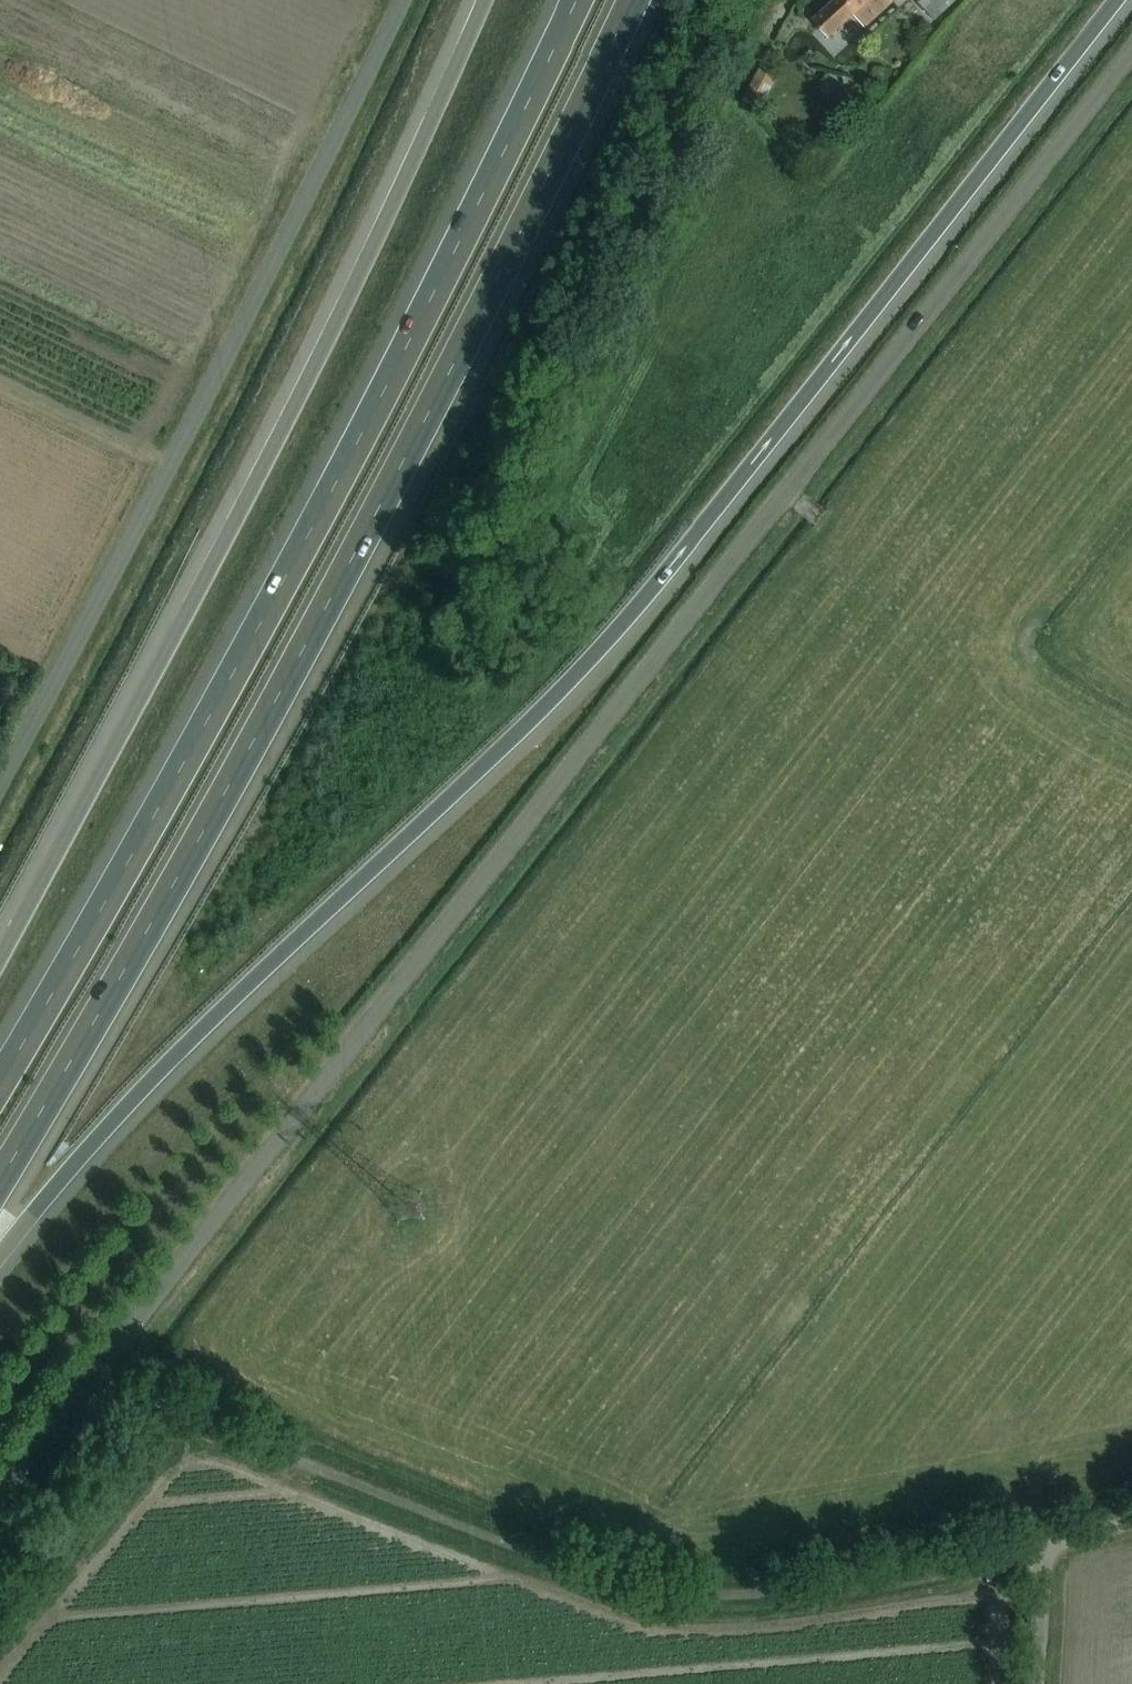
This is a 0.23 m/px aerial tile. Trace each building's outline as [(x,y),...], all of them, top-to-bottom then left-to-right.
[(812,20),(827,37),(828,38),(853,15),(864,27),(868,23),(892,2),(891,0),(835,0),(812,20)] [(935,21),(957,0),(916,0),(935,21)] [(742,97),(760,107),(777,75),(760,65),(742,97)]
